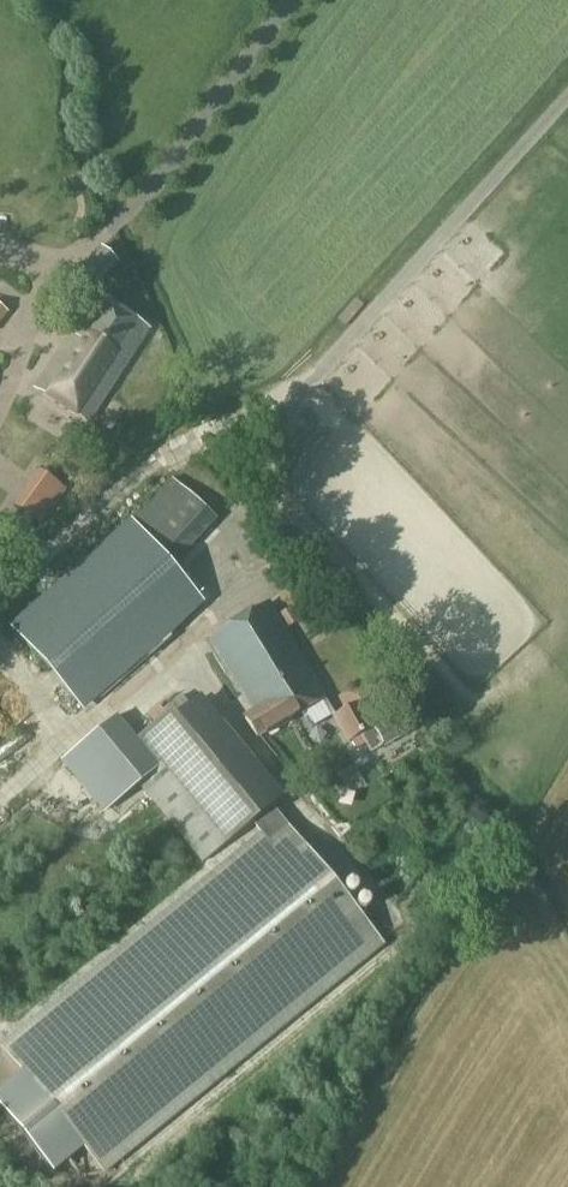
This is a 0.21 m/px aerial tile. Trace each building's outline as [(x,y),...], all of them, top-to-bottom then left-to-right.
[(91,290),(118,261),(102,246),(75,275),(91,290)] [(90,423),(110,392),(148,330),(96,295),(37,388),(90,423)] [(32,477),(12,504),(29,516),(49,489),(32,477)] [(170,563),(214,517),(175,479),(134,521),(132,519),(11,624),(87,711),(172,637),(168,632),(203,601),(170,563)] [(259,736),(323,696),(268,604),(212,639),(259,713),(250,718),(259,736)] [(290,609),(281,614),(288,626),(297,620),(290,609)] [(263,832),(283,816),(270,800),(278,794),(199,699),(178,716),(173,711),(134,742),(114,717),(61,762),(101,811),(158,765),(220,840),(250,817),(263,832)] [(335,714),(351,740),(373,727),(358,701),(335,714)] [(400,723),(379,734),(385,745),(407,734),(400,723)] [(18,817),(11,800),(0,804),(0,824),(18,817)] [(283,816),(263,832),(6,1041),(104,1162),(382,937),(283,816)]
